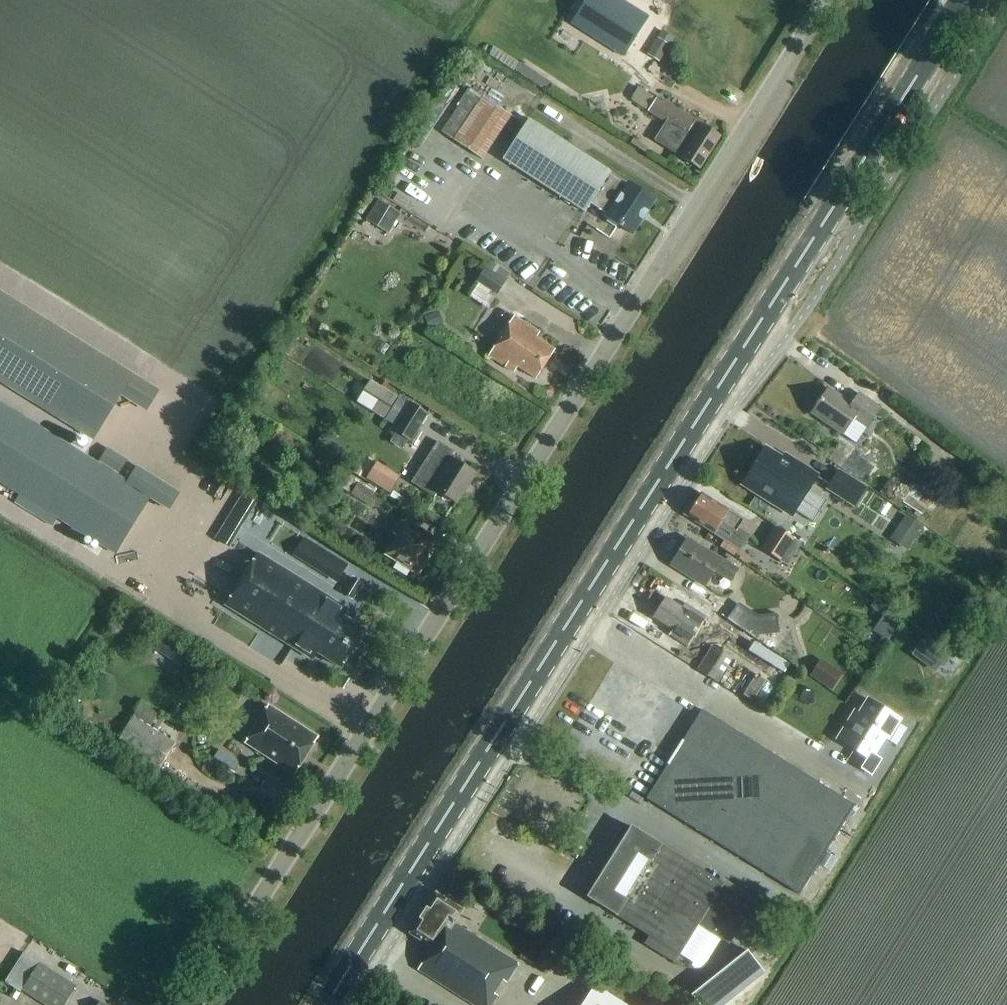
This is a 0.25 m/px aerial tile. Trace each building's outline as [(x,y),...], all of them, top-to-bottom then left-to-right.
[(569,55),(621,86),(643,51),(591,20),(569,55)] [(657,39),(648,54),(660,61),(669,47),(660,41),(657,39)] [(449,83),(410,140),(421,148),(460,91),(449,83)] [(482,162),(512,118),(471,91),(442,135),(482,162)] [(658,95),(647,113),(664,124),(654,139),(700,168),(721,135),(658,95)] [(627,185),(610,174),(611,171),(529,117),(503,158),(585,212),(591,203),(608,214),(606,216),(633,234),(655,200),(628,182),(627,185)] [(364,218),(388,228),(398,207),(374,196),(364,218)] [(489,262),(476,282),(497,295),(510,275),(489,262)] [(94,439),(120,396),(132,403),(146,412),(159,391),(146,383),(134,375),(0,292),(0,380),(94,439)] [(428,317),(424,319),(425,322),(429,331),(440,325),(435,314),(428,317)] [(536,379),(555,350),(536,339),(540,333),(514,316),(488,356),(514,373),(518,367),(536,379)] [(370,380),(356,402),(386,421),(400,399),(370,380)] [(852,404),(829,389),(812,413),(843,434),(850,425),(852,426),(855,422),(867,430),(882,408),(860,393),(852,404)] [(20,494),(15,503),(52,527),(58,518),(70,526),(65,534),(76,541),(81,533),(114,553),(148,498),(168,510),(178,492),(135,465),(125,480),(117,474),(126,460),(106,447),(97,461),(0,401),(0,482),(20,494)] [(397,427),(394,432),(396,433),(408,440),(410,441),(426,414),(411,404),(410,405),(397,427)] [(434,498),(438,492),(457,504),(475,475),(450,458),(454,452),(437,442),(411,484),(434,498)] [(765,446),(742,481),(793,513),(818,474),(793,458),(790,462),(765,446)] [(373,457),(364,475),(390,488),(399,471),(373,457)] [(870,489),(840,470),(827,490),(857,509),(870,489)] [(357,484),(350,495),(372,509),(379,498),(357,484)] [(902,504),(921,517),(933,498),(914,486),(902,504)] [(729,511),(702,494),(694,506),(692,505),(685,515),(714,533),(713,534),(740,552),(750,536),(739,529),(744,521),(729,512),(729,511)] [(905,518),(891,539),(908,550),(923,529),(905,518)] [(417,573),(436,542),(402,521),(393,534),(399,538),(388,555),(399,561),(394,569),(406,576),(411,569),(417,573)] [(775,528),(761,550),(779,562),(794,540),(775,528)] [(720,560),(689,540),(672,566),(707,588),(717,572),(733,582),(740,571),(721,559),(720,560)] [(231,609),(313,661),(317,654),(340,668),(363,630),(344,618),(348,611),(346,609),(264,558),(258,554),(225,606),(231,609)] [(661,584),(647,604),(664,616),(661,620),(681,634),(702,605),(678,588),(674,593),(661,584)] [(757,617),(739,604),(728,621),(749,636),(778,635),(777,616),(757,617)] [(712,646),(697,670),(717,683),(733,659),(712,646)] [(809,677),(831,692),(842,675),(821,660),(809,677)] [(855,710),(836,740),(854,751),(848,762),(872,777),(883,760),(877,756),(887,739),(897,746),(907,729),(900,724),(903,720),(868,698),(859,713),(855,710)] [(294,774),(318,737),(268,706),(245,743),(294,774)] [(799,894),(854,806),(703,712),(648,800),(799,894)] [(158,771),(175,745),(133,717),(116,744),(158,771)] [(239,764),(219,751),(213,759),(233,773),(239,764)] [(587,898),(649,936),(644,944),(674,962),(697,925),(728,944),(752,904),(722,885),(723,884),(631,827),(587,898)] [(827,852),(820,864),(828,870),(836,858),(827,852)] [(518,964),(454,923),(463,910),(436,893),(409,934),(432,949),(418,970),(473,1004),(491,1004),(518,964)] [(764,974),(749,955),(692,1000),(696,1004),(725,1004),(764,974)] [(40,1004),(66,1004),(76,989),(25,956),(7,984),(40,1004)] [(594,989),(583,1004),(619,1004),(594,989)] [(14,990),(9,997),(15,1001),(19,994),(14,990)]
